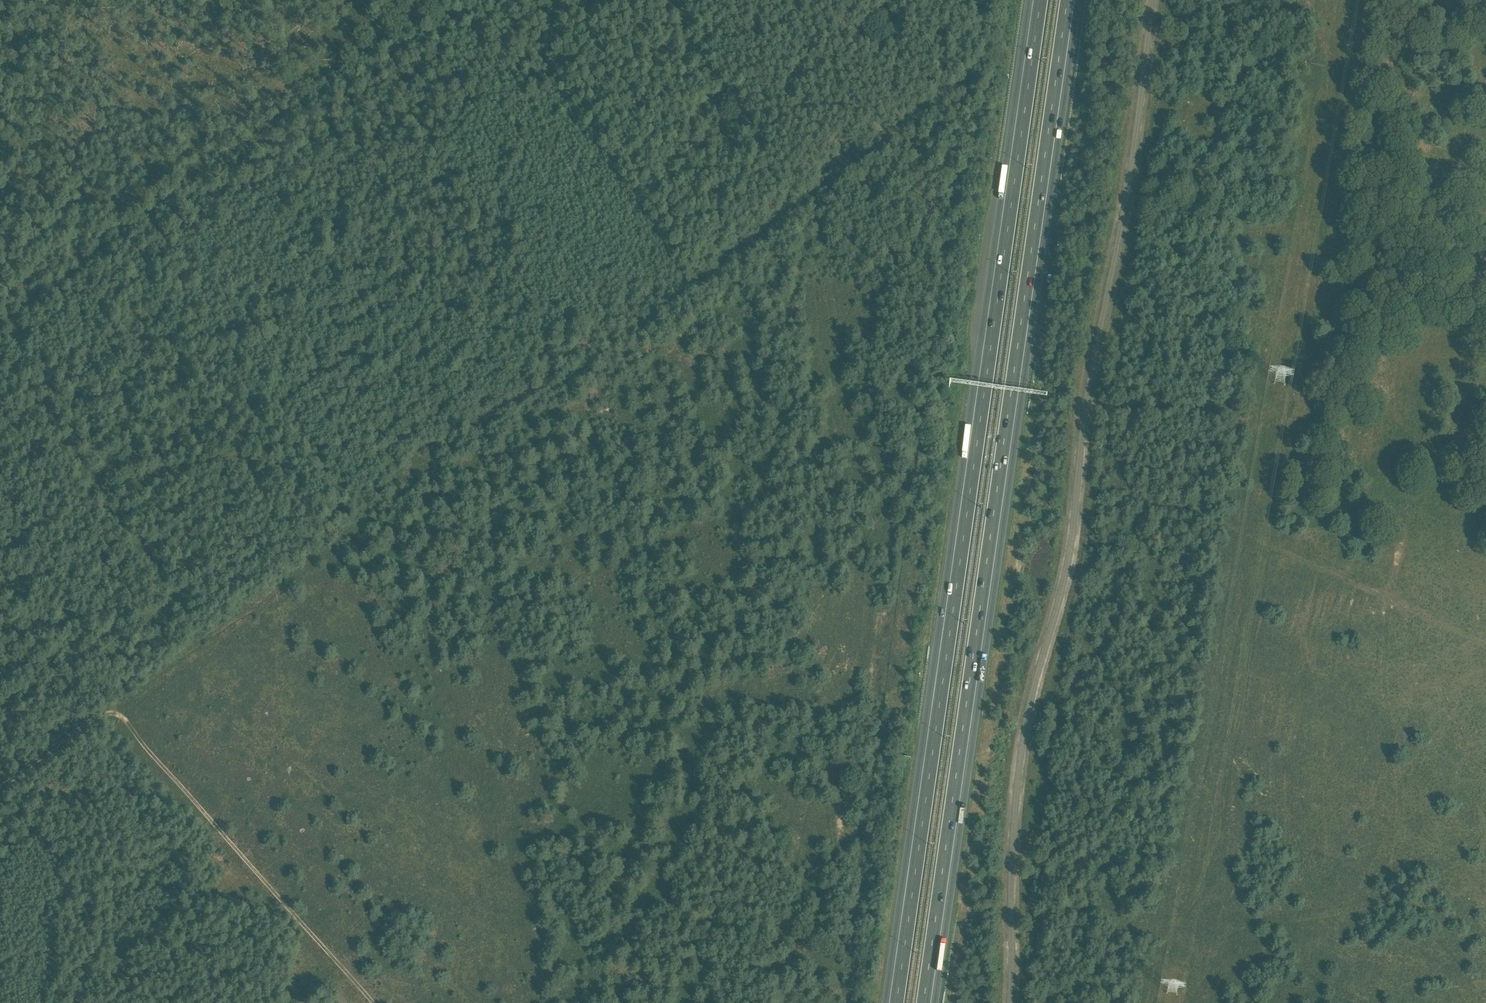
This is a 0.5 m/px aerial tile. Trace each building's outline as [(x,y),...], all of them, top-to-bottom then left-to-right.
[(483,710),(476,712),(479,724),(485,722),(483,710)]
